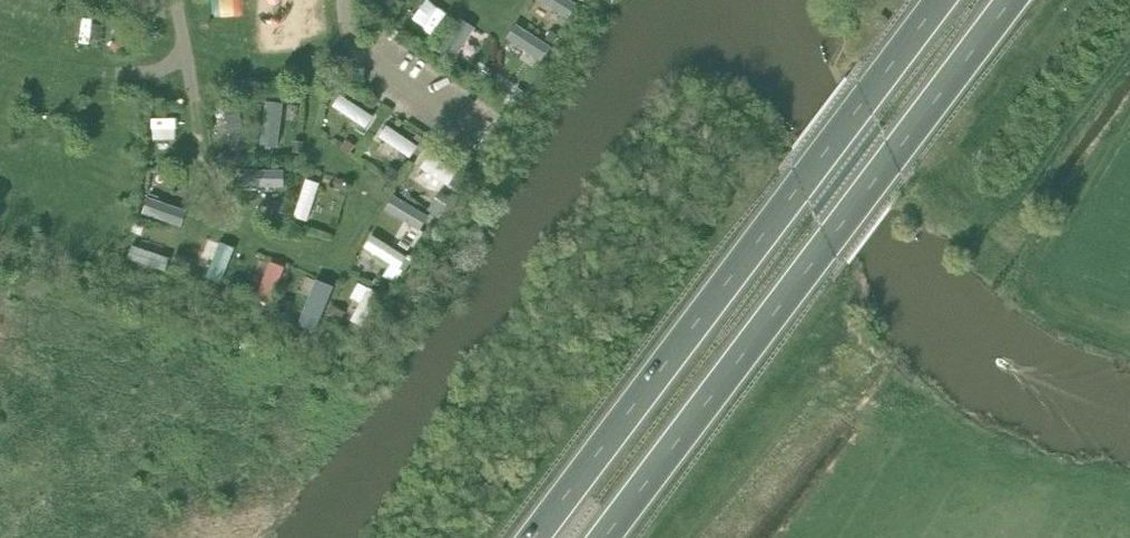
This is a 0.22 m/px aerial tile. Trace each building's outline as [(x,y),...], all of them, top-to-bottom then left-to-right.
[(440,35),(455,13),(436,0),(434,0),(419,21),(440,35)] [(577,19),(586,2),(583,0),(543,0),(577,19)] [(468,16),(445,54),(461,63),(484,26),(468,16)] [(521,25),(514,43),(552,58),(559,40),(521,25)] [(416,39),(423,46),(429,39),(422,33),(416,39)] [(375,128),(382,113),(346,95),(339,109),(375,128)] [(274,102),(267,146),(286,149),(292,104),(274,102)] [(251,110),(235,110),(236,150),(252,149),(251,110)] [(418,159),(427,145),(394,124),(385,137),(418,159)] [(415,135),(423,141),(426,136),(418,130),(415,135)] [(348,138),(342,147),(350,153),(356,144),(348,138)] [(227,147),(219,155),(226,163),(234,155),(227,147)] [(437,153),(428,169),(457,186),(466,171),(437,153)] [(392,163),(385,172),(393,178),(400,169),(392,163)] [(332,185),(344,189),(347,179),(335,175),(332,185)] [(299,217),(315,222),(328,182),(312,177),(299,217)] [(156,193),(150,214),(189,226),(195,206),(156,193)] [(422,202),(435,211),(442,201),(429,193),(422,202)] [(281,204),(271,203),(270,212),(280,214),(281,204)] [(132,231),(141,234),(144,223),(136,221),(132,231)] [(411,239),(406,247),(415,253),(420,245),(411,239)] [(141,240),(135,259),(173,272),(180,254),(141,240)] [(183,256),(180,267),(188,269),(191,259),(183,256)] [(263,300),(280,306),(292,266),(276,260),(263,300)] [(384,271),(377,281),(387,287),(393,278),(384,271)] [(232,273),(226,290),(237,294),(243,277),(232,273)] [(375,287),(354,327),(368,334),(388,293),(375,287)] [(331,318),(338,322),(346,309),(338,305),(331,318)]
